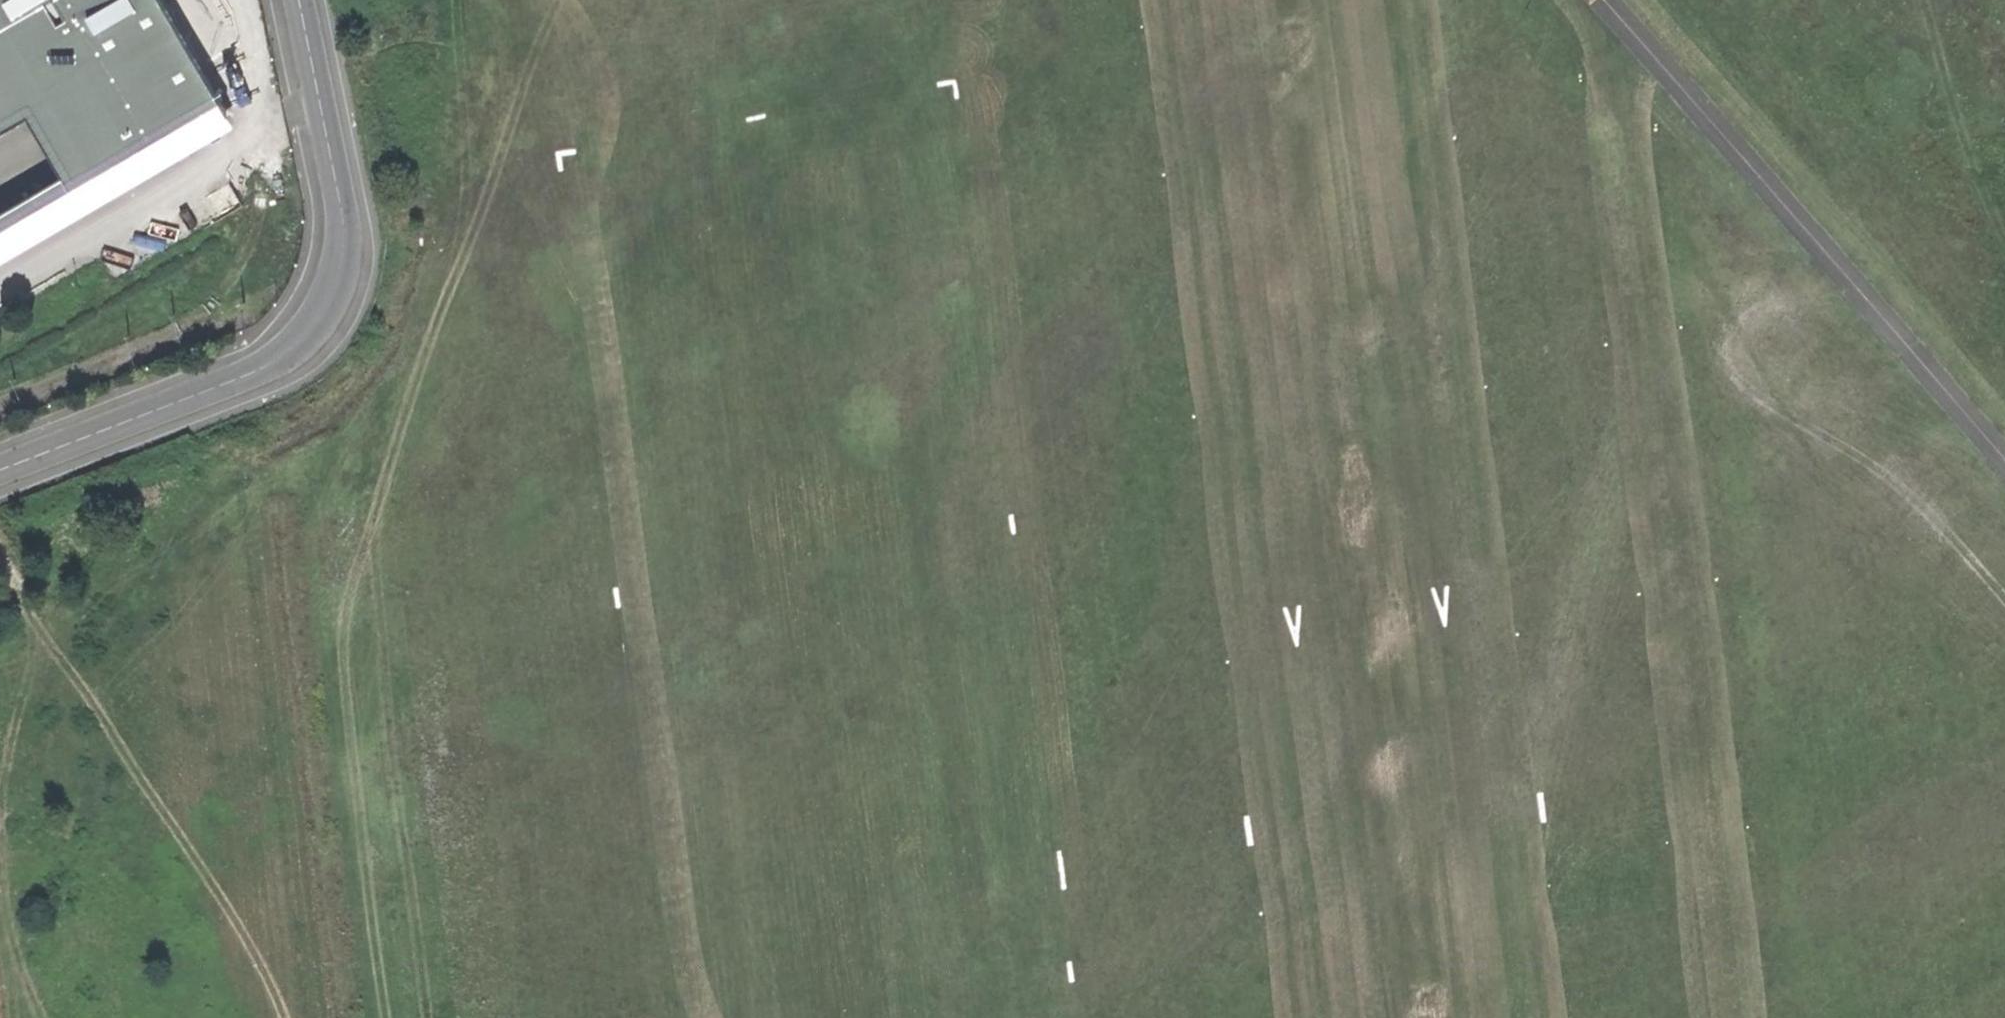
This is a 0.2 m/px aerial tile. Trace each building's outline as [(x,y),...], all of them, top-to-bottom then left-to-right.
[(203,80),(157,0),(0,0),(0,134),(27,119),(62,180),(0,217),(0,233),(133,156),(220,105),(203,80)] [(203,80),(224,67),(232,62),(223,23),(210,0),(157,0),(203,80)] [(234,131),(220,105),(133,156),(0,233),(0,267),(234,131)]
